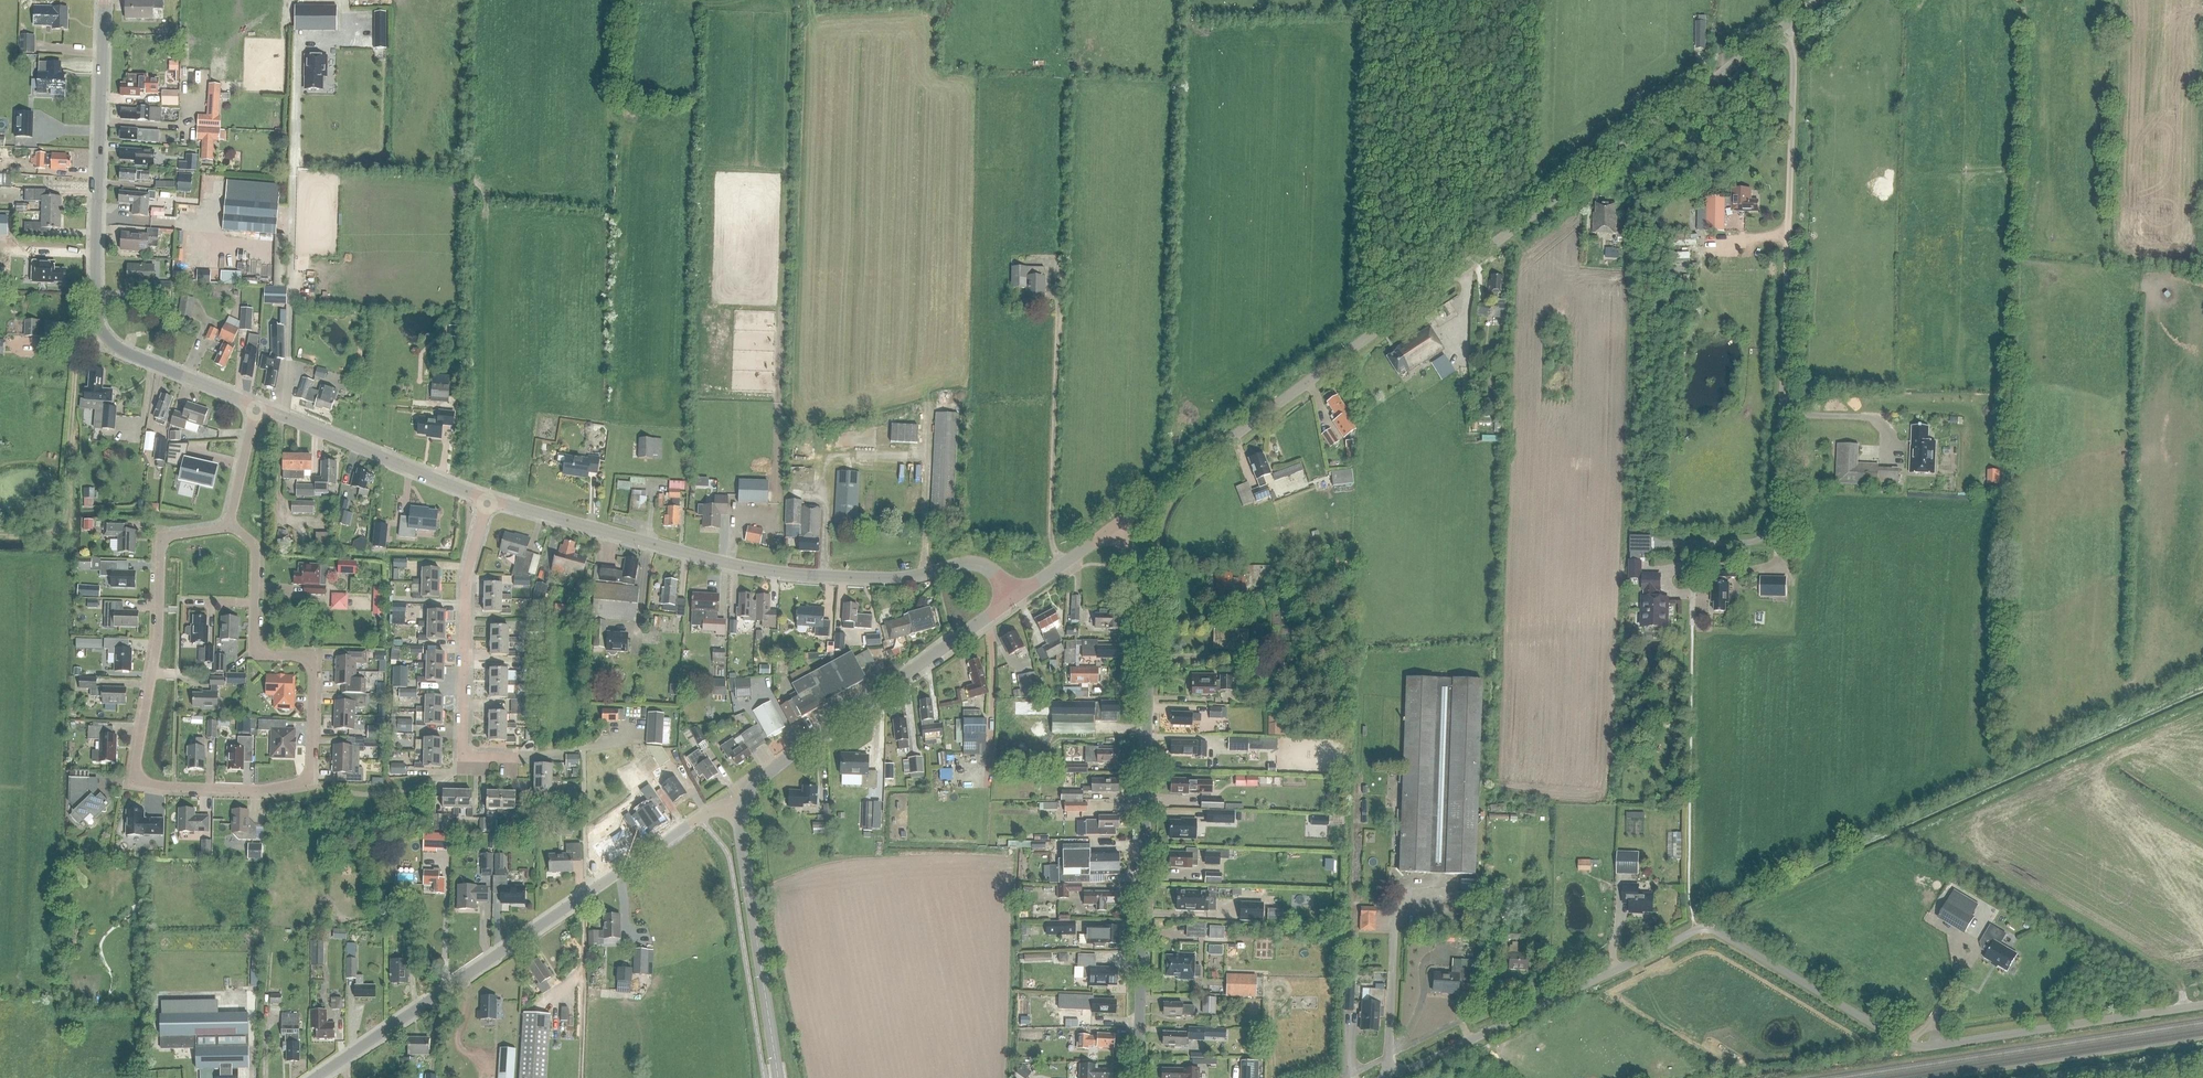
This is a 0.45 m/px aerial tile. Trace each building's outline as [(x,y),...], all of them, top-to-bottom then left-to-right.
[(162,0),(150,0),(150,1),(125,1),(125,18),(152,19),(153,6),(162,6),(162,0)] [(52,26),(52,29),(67,30),(67,8),(34,7),(33,25),(52,26)] [(336,27),(336,10),(295,9),(295,27),(336,27)] [(375,32),(375,49),(386,49),(386,32),(375,32)] [(19,53),(35,53),(35,35),(20,35),(19,53)] [(170,62),(169,71),(175,71),(178,71),(178,57),(174,57),(174,62),(170,62)] [(322,90),(322,77),(326,77),(326,57),(305,57),(305,78),(306,78),(305,90),(322,90)] [(60,63),(38,62),(37,93),(46,93),(46,89),(65,90),(65,75),(60,75),(60,63)] [(147,75),(127,75),(127,84),(121,84),(120,96),(140,96),(140,91),(144,91),(144,93),(158,93),(158,78),(147,78),(147,75)] [(162,91),(161,106),(178,106),(178,91),(162,91)] [(208,107),(219,107),(219,93),(208,92),(208,107)] [(137,121),(145,121),(148,121),(163,122),(164,109),(149,108),(146,108),(137,108),(137,110),(121,109),(121,119),(130,120),(130,121),(137,121)] [(16,113),(15,137),(32,137),(32,113),(16,113)] [(198,127),(220,128),(220,117),(198,116),(198,127)] [(197,139),(219,141),(220,130),(198,128),(197,139)] [(137,130),(121,129),(120,139),(130,140),(131,141),(134,141),(136,140),(136,142),(158,143),(159,131),(137,130)] [(136,160),(135,165),(153,166),(154,151),(137,150),(120,149),(120,160),(129,160),(131,161),(134,162),(135,160),(136,160)] [(70,167),(70,157),(66,157),(66,155),(51,154),(51,155),(45,155),(45,154),(36,153),(35,169),(44,169),(44,165),(51,166),(51,169),(65,170),(65,167),(70,167)] [(149,181),(149,172),(141,171),(140,172),(136,171),(120,170),(119,180),(136,181),(136,180),(149,181)] [(178,185),(191,187),(192,176),(178,174),(178,185)] [(10,187),(11,181),(11,175),(0,175),(0,186),(10,187)] [(42,202),(41,212),(61,213),(61,197),(48,197),(48,190),(25,189),(24,201),(42,202)] [(129,203),(130,205),(133,205),(132,215),(147,217),(148,200),(154,200),(155,192),(148,191),(148,195),(120,192),(119,203),(129,203)] [(1732,198),(1731,207),(1731,212),(1758,212),(1758,201),(1751,201),(1751,192),(1732,191),(1732,198)] [(1725,198),(1706,197),(1706,209),(1697,209),(1697,229),(1705,229),(1705,232),(1724,232),(1724,206),(1725,198)] [(225,201),(223,230),(276,235),(278,205),(225,201)] [(1592,233),(1617,234),(1617,230),(1618,216),(1615,216),(1615,204),(1595,203),(1595,213),(1593,213),(1592,233)] [(178,213),(196,214),(196,205),(179,205),(178,213)] [(61,213),(41,212),(41,223),(24,222),(24,234),(47,235),(47,228),(60,228),(61,213)] [(147,236),(122,234),(120,250),(147,252),(147,247),(157,247),(158,230),(147,229),(147,236)] [(22,246),(21,256),(33,256),(33,247),(22,246)] [(1608,247),(1608,255),(1620,256),(1621,248),(1608,247)] [(176,248),(176,260),(185,261),(186,249),(176,248)] [(32,261),(32,282),(54,283),(54,281),(66,282),(66,269),(54,269),(54,261),(32,261)] [(127,282),(153,282),(154,266),(128,265),(127,282)] [(1011,268),(1011,289),(1026,289),(1026,300),(1044,300),(1044,277),(1044,268),(1011,268)] [(199,270),(200,281),(213,281),(212,269),(199,270)] [(242,283),(243,271),(223,270),(222,282),(242,283)] [(181,281),(187,276),(182,271),(176,277),(181,281)] [(1492,293),(1491,299),(1491,305),(1477,303),(1476,315),(1485,316),(1486,313),(1491,313),(1491,316),(1504,317),(1505,300),(1497,300),(1498,293),(1502,293),(1503,275),(1491,275),(1491,280),(1488,280),(1488,292),(1492,293)] [(286,304),(287,288),(264,287),(264,303),(286,304)] [(153,298),(169,298),(169,290),(153,290),(153,298)] [(177,316),(191,318),(194,298),(181,296),(177,316)] [(252,309),(241,308),(240,330),(251,331),(252,309)] [(26,321),(25,336),(38,336),(38,335),(44,335),(44,337),(58,337),(58,335),(63,335),(64,323),(40,322),(40,321),(26,321)] [(225,324),(221,332),(218,330),(218,331),(210,327),(205,338),(213,341),(215,336),(218,338),(224,340),(222,344),(218,355),(219,355),(215,364),(223,368),(227,360),(228,360),(233,350),(235,345),(232,344),(238,330),(225,324)] [(1407,373),(1444,350),(1428,325),(1394,347),(1396,350),(1386,357),(1397,375),(1405,370),(1407,373)] [(285,359),(284,326),(272,326),(272,353),(271,353),(270,358),(262,356),(262,358),(260,369),(268,371),(267,371),(266,373),(265,376),(266,377),(264,387),(275,389),(278,373),(281,359),(285,359)] [(244,360),(241,376),(252,378),(255,362),(254,362),(256,349),(257,344),(258,337),(249,335),(246,353),(244,360)] [(1441,379),(1454,371),(1451,366),(1438,375),(1441,379)] [(317,367),(314,377),(324,379),(327,370),(317,367)] [(85,400),(112,402),(113,390),(102,389),(104,370),(90,369),(89,388),(86,388),(85,400)] [(337,391),(321,386),(319,392),(311,389),(313,381),(302,378),(296,398),(307,401),(315,403),(314,407),(322,410),(322,408),(331,411),(334,401),(337,391)] [(430,397),(448,398),(449,386),(431,384),(430,397)] [(167,410),(171,398),(162,395),(156,411),(154,418),(157,419),(155,423),(164,426),(165,422),(169,410),(167,410)] [(1350,426),(1347,421),(1351,418),(1336,396),(1334,397),(1326,402),(1334,413),(1331,415),(1334,421),(1333,421),(1336,426),(1335,427),(1343,438),(1350,433),(1353,431),(1353,430),(1350,426)] [(202,427),(208,410),(187,403),(183,415),(174,412),(170,425),(183,429),(186,421),(202,427)] [(116,407),(103,406),(101,428),(114,430),(116,407)] [(452,426),(454,413),(439,411),(438,420),(419,418),(417,434),(430,436),(430,437),(441,439),(442,425),(452,426)] [(930,523),(952,524),(958,414),(936,413),(930,523)] [(593,426),(591,423),(587,423),(585,425),(584,429),(587,432),(590,432),(593,430),(593,426)] [(1928,442),(1929,426),(1912,426),(1909,473),(1935,474),(1936,443),(1928,442)] [(685,441),(685,429),(674,429),(674,441),(685,441)] [(1337,441),(1337,440),(1335,438),(1330,430),(1322,435),(1329,446),(1330,446),(1336,441),(1337,441)] [(637,458),(661,459),(662,439),(653,438),(653,439),(638,438),(637,458)] [(157,461),(156,467),(164,468),(164,462),(165,462),(167,440),(160,439),(157,461)] [(189,444),(168,444),(166,464),(178,467),(178,464),(183,466),(180,480),(212,487),(216,468),(185,460),(189,444)] [(1836,463),(1857,464),(1858,445),(1837,444),(1836,463)] [(556,462),(558,464),(564,465),(563,474),(587,478),(588,472),(597,473),(599,457),(588,456),(588,460),(565,457),(566,455),(559,454),(557,456),(556,462)] [(1263,477),(1270,474),(1262,454),(1248,459),(1259,488),(1251,491),(1256,501),(1270,495),(1263,477)] [(289,479),(296,480),(297,456),(283,456),(283,470),(290,471),(289,479)] [(297,456),(296,480),(304,480),(304,471),(311,471),(311,456),(297,456)] [(1296,481),(1309,477),(1302,458),(1277,466),(1279,472),(1275,473),(1277,480),(1294,474),(1296,481)] [(336,463),(322,462),(321,462),(321,478),(315,478),(315,493),(315,497),(321,497),(321,493),(328,493),(328,484),(336,484),(336,463)] [(1877,485),(1878,468),(1878,465),(1857,464),(1836,463),(1835,484),(1877,485)] [(1878,468),(1877,485),(1892,486),(1892,468),(1878,468)] [(357,470),(356,474),(354,474),(351,486),(359,488),(358,496),(368,497),(369,490),(365,490),(367,483),(372,484),(374,476),(369,475),(369,473),(357,470)] [(1352,484),(1351,471),(1331,473),(1332,486),(1352,484)] [(1990,475),(1988,475),(1987,484),(1998,484),(1999,471),(1990,471),(1990,475)] [(834,523),(857,524),(860,473),(837,472),(834,523)] [(619,489),(632,489),(632,480),(619,480),(619,489)] [(747,504),(748,482),(739,481),(738,503),(747,504)] [(669,482),(669,489),(680,490),(684,490),(684,482),(669,482)] [(1235,487),(1242,506),(1255,501),(1248,482),(1235,487)] [(314,497),(314,486),(296,485),(296,496),(314,497)] [(679,524),(680,508),(679,507),(680,490),(669,489),(668,498),(672,498),(672,507),(668,507),(667,516),(664,516),(664,526),(677,526),(677,524),(679,524)] [(84,499),(93,499),(93,491),(85,491),(84,499)] [(631,509),(644,512),(647,497),(633,495),(631,509)] [(726,515),(727,497),(715,496),(715,506),(698,505),(698,516),(703,517),(703,528),(719,528),(720,515),(726,515)] [(353,514),(346,512),(349,501),(341,499),(339,510),(340,511),(337,523),(350,527),(353,514)] [(799,539),(799,541),(799,551),(817,552),(818,539),(818,529),(819,529),(820,508),(801,507),(801,501),(786,500),(785,524),(786,524),(785,537),(798,538),(799,539)] [(313,514),(313,502),(292,502),(291,514),(313,514)] [(401,516),(399,536),(414,538),(415,529),(435,531),(437,512),(427,511),(420,510),(420,508),(411,507),(410,517),(409,524),(401,523),(401,516)] [(128,523),(120,522),(104,522),(104,536),(118,537),(117,552),(134,553),(134,538),(135,538),(136,531),(128,531),(128,523)] [(384,547),(387,525),(376,524),(373,546),(384,547)] [(745,541),(760,544),(763,529),(747,526),(745,541)] [(275,541),(283,543),(285,534),(278,531),(275,541)] [(319,531),(318,544),(329,545),(330,532),(319,531)] [(527,576),(533,554),(526,552),(529,539),(520,536),(519,538),(505,533),(500,551),(519,556),(516,567),(514,566),(511,575),(527,576)] [(369,540),(356,537),(354,549),(367,551),(369,540)] [(451,546),(451,545),(451,544),(450,543),(450,542),(449,542),(449,541),(448,541),(447,541),(446,541),(445,541),(444,541),(443,542),(442,543),(442,544),(442,545),(442,546),(442,547),(443,547),(443,548),(444,549),(445,549),(446,549),(447,549),(448,549),(449,549),(449,548),(450,547),(450,546),(451,546)] [(552,571),(562,573),(562,572),(571,574),(574,574),(574,575),(582,577),(587,557),(574,554),(575,550),(573,550),(574,544),(564,541),(563,546),(560,545),(557,560),(555,559),(554,558),(551,571),(552,571)] [(624,573),(616,571),(616,568),(601,566),(600,581),(615,582),(622,583),(622,584),(634,586),(635,580),(637,569),(635,568),(637,560),(627,558),(624,573)] [(91,559),(78,559),(77,568),(91,568),(91,559)] [(100,571),(100,576),(112,577),(111,588),(134,588),(135,572),(117,571),(117,562),(100,562),(100,559),(91,559),(91,568),(91,571),(100,571)] [(356,562),(338,561),(338,572),(356,573),(356,562)] [(1630,577),(1640,577),(1640,562),(1630,561),(1630,577)] [(307,594),(310,594),(326,595),(326,586),(325,586),(320,586),(320,577),(321,565),(309,565),(299,564),(299,573),(295,573),(294,584),(304,584),(307,584),(307,594)] [(1258,576),(1263,581),(1274,572),(1269,567),(1258,576)] [(439,584),(439,569),(422,569),(422,580),(413,580),(413,585),(422,585),(422,584),(439,584)] [(1719,569),(1719,577),(1736,577),(1736,569),(1719,569)] [(1245,578),(1238,578),(1238,580),(1231,579),(1231,574),(1215,574),(1215,598),(1218,598),(1230,598),(1231,592),(1237,592),(1237,591),(1245,591),(1245,578)] [(1654,626),(1664,623),(1664,617),(1666,617),(1667,598),(1657,598),(1658,590),(1659,590),(1660,575),(1643,575),(1643,590),(1643,598),(1642,613),(1644,613),(1644,622),(1654,626)] [(529,587),(530,577),(514,577),(514,586),(529,587)] [(1773,591),(1773,595),(1784,595),(1784,578),(1762,577),(1762,591),(1773,591)] [(676,615),(684,616),(686,600),(675,599),(677,581),(665,580),(664,588),(662,588),(661,604),(663,605),(662,611),(676,612),(676,615)] [(531,608),(541,611),(548,586),(536,582),(533,596),(531,608)] [(1729,584),(1711,583),(1711,602),(1714,602),(1714,611),(1725,612),(1725,603),(1728,603),(1729,584)] [(439,598),(439,584),(422,584),(422,585),(422,594),(413,594),(412,599),(422,599),(422,597),(439,598)] [(484,584),(484,598),(501,598),(501,600),(511,600),(511,598),(511,595),(501,595),(501,584),(484,584)] [(591,617),(634,621),(635,621),(639,588),(595,584),(591,617)] [(78,586),(77,596),(87,596),(88,587),(78,586)] [(350,609),(350,593),(333,593),(333,609),(350,609)] [(691,623),(703,623),(702,630),(716,631),(715,634),(724,635),(724,621),(717,620),(717,612),(718,595),(692,594),(691,610),(692,610),(691,623)] [(743,620),(756,621),(757,602),(751,601),(752,595),(739,594),(738,608),(736,608),(736,617),(743,617),(743,620)] [(405,604),(405,595),(392,595),(392,604),(405,604)] [(757,602),(756,621),(762,621),(761,626),(775,627),(775,611),(769,611),(770,596),(757,595),(757,602)] [(501,600),(501,598),(484,598),(484,612),(500,612),(500,614),(511,614),(511,609),(501,609),(501,600)] [(87,608),(98,608),(98,600),(88,599),(87,608)] [(586,609),(587,600),(580,599),(579,608),(586,609)] [(382,615),(383,602),(375,601),(375,615),(382,615)] [(114,618),(114,627),(138,627),(138,611),(123,611),(123,602),(104,602),(104,617),(114,618)] [(406,613),(406,604),(392,604),(392,612),(406,613)] [(571,615),(572,604),(557,604),(557,614),(571,615)] [(871,629),(872,616),(856,614),(857,605),(843,604),(842,622),(854,622),(853,628),(871,629)] [(798,608),(797,625),(796,629),(798,632),(804,632),(806,630),(807,626),(819,627),(818,636),(829,637),(830,621),(822,621),(823,609),(813,608),(812,609),(798,608)] [(903,615),(904,618),(885,623),(885,625),(880,626),(884,642),(908,636),(910,637),(915,636),(916,634),(935,628),(929,608),(910,614),(910,613),(903,615)] [(1078,621),(1079,608),(1071,608),(1071,621),(1078,621)] [(1059,642),(1061,641),(1060,638),(1056,630),(1062,627),(1053,610),(1034,620),(1043,636),(1044,636),(1048,644),(1042,647),(1048,659),(1064,651),(1059,642)] [(1106,629),(1118,630),(1119,615),(1109,615),(1109,611),(1099,610),(1099,614),(1095,614),(1095,628),(1106,629)] [(418,627),(427,627),(428,625),(445,626),(445,611),(428,611),(428,622),(419,622),(418,624),(418,627)] [(191,643),(207,644),(208,631),(206,631),(206,617),(193,617),(193,626),(191,626),(191,628),(187,627),(186,629),(185,634),(187,635),(191,635),(191,643)] [(221,617),(221,639),(237,640),(238,618),(221,617)] [(593,647),(604,648),(606,620),(595,620),(593,647)] [(539,634),(539,622),(528,621),(528,634),(539,634)] [(445,626),(428,625),(427,627),(427,636),(418,636),(418,641),(428,641),(428,639),(444,640),(445,626)] [(1251,625),(1251,644),(1262,644),(1262,625),(1251,625)] [(491,641),(508,641),(508,643),(518,643),(518,641),(518,638),(508,638),(508,627),(491,626),(491,641)] [(1067,628),(1067,636),(1077,636),(1078,628),(1067,628)] [(1009,656),(1015,653),(1018,658),(1027,653),(1015,631),(1000,639),(1009,656)] [(1214,648),(1246,649),(1246,631),(1214,631),(1214,648)] [(617,650),(626,651),(627,634),(607,633),(606,650),(608,650),(608,653),(610,655),(614,655),(616,653),(617,650)] [(835,634),(834,649),(843,650),(844,634),(835,634)] [(866,645),(880,645),(879,636),(866,636),(866,645)] [(75,639),(74,647),(101,648),(101,639),(75,639)] [(121,649),(121,640),(104,639),(104,649),(108,649),(108,654),(115,654),(114,671),(131,671),(131,649),(121,649)] [(491,641),(490,655),(507,655),(507,657),(517,657),(518,652),(508,652),(508,643),(508,641),(491,641)] [(1117,646),(1097,646),(1097,641),(1082,641),(1082,657),(1096,657),(1096,658),(1102,658),(1103,660),(1105,660),(1107,658),(1117,658),(1117,646)] [(1283,651),(1283,644),(1273,644),(1273,661),(1281,661),(1281,651),(1283,651)] [(772,645),(772,656),(788,656),(788,645),(772,645)] [(214,647),(205,647),(205,648),(204,663),(213,663),(214,647)] [(336,657),(336,671),(356,672),(356,663),(366,664),(366,650),(343,650),(343,658),(336,657)] [(377,660),(382,660),(381,671),(388,672),(388,651),(377,650),(377,660)] [(791,685),(795,691),(798,696),(808,714),(829,703),(827,700),(866,679),(860,670),(874,662),(868,651),(854,658),(851,652),(817,671),(816,668),(810,671),(807,666),(790,675),(794,684),(791,685)] [(444,668),(444,667),(444,653),(427,653),(427,663),(417,663),(417,669),(426,669),(426,667),(444,668)] [(522,662),(535,663),(536,656),(536,653),(532,653),(531,655),(523,655),(522,662)] [(214,655),(214,672),(225,672),(226,656),(214,655)] [(973,681),(974,685),(965,687),(969,699),(983,695),(982,692),(987,691),(984,678),(985,678),(982,667),(981,668),(978,660),(968,662),(971,673),(970,674),(972,682),(973,681)] [(534,679),(537,679),(537,673),(534,672),(534,665),(522,665),(522,673),(534,673),(534,679)] [(443,681),(444,668),(426,667),(426,669),(426,678),(417,677),(417,682),(427,683),(427,681),(443,681)] [(1097,675),(1097,668),(1070,668),(1070,683),(1097,684),(1097,682),(1099,682),(1100,681),(1100,677),(1099,676),(1097,675)] [(406,669),(393,669),(392,689),(406,689),(406,669)] [(507,684),(507,686),(517,686),(517,683),(517,681),(507,681),(507,670),(490,669),(490,683),(507,684)] [(342,693),(365,694),(365,680),(355,680),(356,672),(336,671),(335,685),(342,685),(342,693)] [(1023,675),(1027,696),(1039,694),(1034,673),(1023,675)] [(1217,674),(1209,674),(1192,674),(1191,687),(1189,689),(1189,691),(1191,693),(1191,695),(1199,695),(1208,695),(1215,695),(1215,691),(1219,691),(1232,691),(1241,691),(1241,677),(1232,676),(1220,676),(1219,681),(1216,681),(1217,674)] [(292,695),(294,695),(295,676),(284,676),(284,678),(267,677),(267,688),(265,689),(270,695),(272,694),(276,694),(275,707),(292,708),(292,695)] [(126,688),(96,687),(97,677),(79,677),(78,689),(90,689),(89,696),(102,697),(102,704),(125,705),(126,688)] [(201,709),(217,709),(217,692),(217,685),(223,686),(224,678),(210,677),(210,685),(211,685),(211,692),(202,692),(202,694),(193,694),(193,707),(201,707),(201,709)] [(1395,868),(1403,876),(1407,873),(1474,875),(1479,680),(1405,677),(1401,811),(1401,815),(1399,865),(1395,868)] [(735,691),(735,698),(751,697),(749,679),(727,681),(731,691),(735,691)] [(490,698),(506,698),(506,700),(517,700),(517,695),(507,695),(507,686),(507,684),(490,683),(490,698)] [(528,684),(528,693),(537,693),(537,684),(528,684)] [(801,718),(808,714),(798,696),(795,691),(789,695),(791,700),(791,701),(781,707),(790,724),(801,718)] [(335,702),(334,715),(354,716),(354,707),(364,708),(365,694),(349,694),(349,702),(335,702)] [(442,712),(442,711),(443,697),(426,696),(425,707),(416,707),(416,712),(425,712),(425,711),(442,712)] [(523,698),(523,706),(535,706),(535,698),(523,698)] [(921,709),(919,709),(920,721),(921,721),(922,738),(941,736),(940,724),(933,725),(932,719),(933,719),(931,700),(920,701),(921,709)] [(781,729),(784,727),(770,702),(753,711),(767,736),(771,734),(773,735),(781,731),(781,729)] [(1101,721),(1116,721),(1116,722),(1117,722),(1117,712),(1118,712),(1118,702),(1101,702),(1101,703),(1051,702),(1051,733),(1094,733),(1094,721),(1101,721)] [(522,707),(522,716),(537,716),(537,707),(522,707)] [(1221,719),(1221,718),(1226,718),(1226,708),(1221,708),(1210,707),(1209,719),(1221,719)] [(624,720),(624,710),(617,710),(602,710),(602,721),(618,721),(618,720),(624,720)] [(442,725),(442,712),(425,711),(425,712),(425,721),(416,721),(416,726),(425,726),(425,725),(442,725)] [(516,729),(516,726),(516,724),(506,724),(506,712),(489,712),(489,727),(506,727),(506,729),(516,729)] [(646,744),(662,745),(663,713),(647,713),(646,744)] [(1200,721),(1200,714),(1191,714),(1171,713),(1171,725),(1191,726),(1191,721),(1200,721)] [(354,716),(334,715),(334,729),(354,729),(354,716)] [(238,719),(238,732),(250,732),(250,719),(238,719)] [(905,719),(901,720),(899,719),(895,719),(894,721),(893,721),(894,735),(894,736),(894,739),(895,740),(895,741),(897,741),(899,750),(902,749),(903,753),(907,753),(908,751),(907,740),(908,740),(905,719)] [(271,757),(293,758),(294,730),(274,729),(274,720),(258,720),(258,730),(272,731),(271,757)] [(398,720),(397,732),(412,733),(412,721),(398,720)] [(985,755),(986,720),(963,720),(964,755),(985,755)] [(206,738),(216,738),(217,721),(207,721),(206,738)] [(113,727),(88,726),(88,739),(100,740),(99,751),(92,751),(92,762),(115,762),(116,735),(112,735),(113,727)] [(765,743),(754,726),(740,735),(751,752),(765,743)] [(506,729),(506,727),(489,727),(489,741),(505,741),(505,742),(516,743),(516,738),(506,737),(506,729)] [(525,742),(535,742),(535,728),(526,728),(525,742)] [(700,728),(689,729),(698,745),(707,740),(700,728)] [(367,737),(383,738),(383,730),(367,730),(367,737)] [(253,738),(238,737),(238,748),(227,748),(227,755),(228,756),(228,770),(243,770),(243,751),(252,751),(253,738)] [(203,747),(204,739),(196,738),(196,747),(186,747),(186,756),(188,756),(188,769),(203,769),(204,747),(203,747)] [(333,746),(333,759),(353,760),(353,752),(363,752),(364,738),(348,738),(348,746),(333,746)] [(441,754),(441,753),(441,739),(424,739),(424,750),(415,749),(415,755),(424,755),(424,753),(441,754)] [(732,739),(720,747),(728,759),(731,757),(736,765),(751,755),(742,742),(737,746),(733,740),(732,739)] [(1228,750),(1248,750),(1259,750),(1259,739),(1248,739),(1228,739),(1228,750)] [(1170,754),(1191,755),(1195,755),(1195,757),(1205,757),(1206,742),(1171,741),(1170,754)] [(645,746),(660,767),(670,760),(662,747),(645,746)] [(1085,763),(1118,763),(1118,750),(1098,750),(1098,748),(1085,747),(1085,763)] [(647,748),(633,758),(655,791),(662,786),(673,802),(686,794),(674,777),(669,781),(647,748)] [(698,750),(692,754),(695,758),(694,758),(699,765),(694,769),(699,777),(702,775),(707,781),(718,774),(708,759),(707,760),(703,753),(701,754),(698,750)] [(441,767),(441,754),(424,753),(424,755),(424,764),(414,763),(414,768),(424,769),(424,767),(441,767)] [(861,788),(876,788),(877,772),(867,771),(868,756),(853,756),(853,754),(841,754),(840,774),(862,775),(861,788)] [(565,755),(565,766),(579,767),(579,755),(565,755)] [(923,773),(921,757),(907,759),(909,774),(923,773)] [(353,760),(333,759),(333,773),(347,773),(347,781),(362,782),(363,768),(353,768),(353,760)] [(624,774),(635,766),(631,760),(619,768),(624,774)] [(390,774),(404,774),(404,763),(390,763),(390,774)] [(535,765),(534,779),(551,780),(551,777),(552,768),(561,769),(561,764),(551,763),(551,765),(535,765)] [(1074,773),(1087,773),(1087,764),(1074,764),(1074,773)] [(96,801),(87,791),(87,778),(89,778),(70,777),(70,801),(78,810),(71,817),(70,816),(69,816),(78,826),(79,825),(78,824),(91,813),(95,817),(101,812),(106,812),(106,806),(108,805),(107,803),(107,798),(102,798),(100,796),(96,801)] [(560,777),(551,777),(551,780),(534,779),(534,793),(551,794),(551,782),(560,783),(560,777)] [(1092,792),(1098,792),(1118,792),(1118,779),(1098,779),(1098,780),(1092,780),(1092,787),(1087,787),(1087,792),(1092,792)] [(1211,793),(1211,782),(1193,781),(1188,781),(1189,779),(1171,779),(1171,782),(1169,782),(1169,788),(1171,788),(1170,793),(1181,794),(1181,795),(1186,795),(1187,794),(1188,794),(1188,792),(1193,792),(1193,793),(1211,793)] [(802,787),(802,791),(791,791),(790,806),(802,807),(802,805),(816,806),(817,787),(802,787)] [(457,791),(443,791),(442,808),(453,808),(453,817),(458,817),(458,808),(457,808),(457,791)] [(471,791),(457,791),(457,808),(458,808),(467,809),(467,818),(472,818),(472,808),(471,808),(471,791)] [(565,791),(564,801),(578,802),(578,792),(565,791)] [(1082,791),(1061,791),(1061,800),(1064,800),(1082,800),(1082,791)] [(497,818),(500,818),(502,819),(503,809),(501,809),(500,809),(501,792),(487,792),(486,809),(497,809),(497,818)] [(515,793),(501,792),(501,809),(503,809),(511,810),(511,819),(516,819),(516,809),(515,809),(515,793)] [(653,802),(642,809),(654,828),(665,821),(657,808),(663,805),(655,794),(650,797),(653,802)] [(1223,809),(1223,800),(1201,799),(1201,808),(1223,809)] [(1064,812),(1086,812),(1086,803),(1082,803),(1082,800),(1064,800),(1064,803),(1064,812)] [(864,819),(872,820),(873,802),(864,802),(864,819)] [(824,820),(824,821),(831,820),(830,805),(823,805),(824,815),(817,816),(817,821),(824,820)] [(194,809),(179,809),(178,832),(194,832),(208,832),(209,816),(194,816),(194,809)] [(628,812),(622,816),(630,827),(635,823),(643,835),(654,828),(642,809),(631,817),(628,812)] [(238,840),(255,840),(256,826),(248,826),(248,811),(232,810),(232,833),(233,833),(233,834),(238,840)] [(1206,810),(1205,823),(1233,824),(1234,811),(1206,810)] [(126,811),(126,835),(143,835),(163,835),(163,819),(143,819),(144,811),(126,811)] [(432,830),(442,830),(442,814),(433,814),(432,830)] [(1086,835),(1098,835),(1115,835),(1115,828),(1118,828),(1118,816),(1098,816),(1098,821),(1087,821),(1086,835)] [(1319,825),(1328,826),(1328,817),(1319,816),(1319,825)] [(480,818),(479,832),(487,832),(488,819),(480,818)] [(590,822),(591,829),(600,823),(597,818),(590,822)] [(1186,822),(1170,822),(1169,838),(1195,838),(1196,820),(1186,820),(1186,822)] [(509,833),(515,833),(522,833),(522,823),(515,822),(515,827),(510,827),(509,833)] [(619,827),(620,828),(609,836),(621,854),(632,847),(627,838),(632,835),(625,824),(619,827)] [(1670,831),(1669,857),(1684,858),(1685,832),(1670,831)] [(436,850),(437,834),(423,833),(423,851),(436,852),(436,850)] [(592,846),(599,857),(605,853),(610,861),(621,854),(609,836),(598,843),(597,842),(592,846)] [(580,844),(566,845),(566,854),(549,855),(549,872),(550,872),(551,873),(554,874),(556,873),(557,872),(572,871),(572,860),(580,860),(580,844)] [(248,845),(248,858),(261,859),(262,845),(248,845)] [(1118,875),(1118,864),(1118,853),(1089,853),(1089,845),(1062,845),(1062,858),(1058,858),(1058,865),(1058,869),(1058,883),(1089,883),(1089,875),(1118,875)] [(1197,847),(1186,847),(1186,853),(1169,853),(1168,866),(1180,867),(1180,868),(1184,868),(1185,867),(1186,867),(1186,865),(1196,865),(1197,847)] [(1639,852),(1618,852),(1617,851),(1616,869),(1638,870),(1639,852)] [(480,869),(492,869),(492,854),(481,853),(480,869)] [(494,869),(503,869),(504,854),(494,854),(494,869)] [(1218,864),(1218,854),(1206,854),(1206,864),(1218,864)] [(1578,870),(1591,870),(1591,860),(1578,860),(1578,870)] [(1058,865),(1049,865),(1049,883),(1058,883),(1058,869),(1058,865)] [(432,893),(443,894),(444,879),(440,878),(440,869),(433,869),(433,871),(424,871),(423,885),(432,885),(432,893)] [(1205,872),(1205,883),(1220,884),(1221,873),(1205,872)] [(493,876),(493,893),(501,893),(501,903),(524,904),(524,887),(507,887),(507,877),(495,876),(493,876)] [(1081,885),(1069,885),(1062,885),(1057,886),(1057,898),(1069,898),(1069,892),(1070,892),(1081,892),(1081,885)] [(1494,901),(1506,902),(1508,886),(1495,885),(1494,901)] [(1638,885),(1635,885),(1623,885),(1623,901),(1629,901),(1629,912),(1637,913),(1637,911),(1652,912),(1653,894),(1638,894),(1638,885)] [(487,902),(487,887),(475,887),(475,886),(458,886),(457,909),(475,909),(475,902),(487,902)] [(1176,910),(1207,912),(1208,891),(1176,890),(1176,910)] [(1084,905),(1096,905),(1096,911),(1106,911),(1106,905),(1118,905),(1118,892),(1084,892),(1084,905)] [(1948,900),(1937,918),(1964,934),(1975,916),(1948,900)] [(1239,921),(1262,921),(1263,903),(1240,902),(1239,921)] [(1485,913),(1496,914),(1497,905),(1486,904),(1485,913)] [(1285,920),(1286,909),(1270,908),(1269,920),(1285,920)] [(1360,908),(1359,930),(1374,931),(1375,908),(1360,908)] [(2014,920),(2004,913),(1997,924),(2008,931),(2014,920)] [(598,931),(588,931),(589,944),(598,944),(598,939),(620,938),(620,915),(603,915),(603,931),(598,931)] [(1047,923),(1047,936),(1074,935),(1074,922),(1047,923)] [(1021,936),(1028,935),(1029,935),(1029,924),(1020,924),(1021,936)] [(1190,937),(1208,936),(1207,924),(1189,924),(1190,937)] [(2017,954),(2000,944),(2006,934),(1990,925),(1984,935),(1993,941),(1984,958),(2007,971),(2017,954)] [(1104,943),(1118,944),(1118,927),(1086,926),(1085,935),(1079,935),(1079,943),(1094,944),(1094,947),(1104,947),(1104,943)] [(1223,927),(1210,927),(1209,938),(1222,938),(1223,927)] [(349,939),(349,928),(335,928),(336,939),(349,939)] [(1506,939),(1520,940),(1520,931),(1506,930),(1506,939)] [(404,948),(415,949),(415,935),(404,935),(404,948)] [(310,941),(310,965),(323,966),(323,941),(310,941)] [(1508,970),(1526,971),(1527,954),(1516,953),(1516,943),(1512,943),(1511,946),(1509,946),(1509,953),(1508,970)] [(635,975),(647,975),(647,950),(634,950),(634,973),(634,975),(635,975)] [(1063,962),(1067,957),(1067,953),(1059,953),(1059,962),(1063,962)] [(1176,979),(1193,980),(1194,954),(1177,953),(1177,956),(1165,956),(1164,976),(1177,976),(1176,979)] [(1023,955),(1024,962),(1051,961),(1050,954),(1023,955)] [(1096,955),(1078,954),(1077,967),(1083,967),(1083,978),(1090,978),(1089,986),(1107,986),(1107,985),(1116,985),(1116,968),(1095,967),(1096,955)] [(402,960),(390,960),(390,983),(407,983),(407,960),(407,955),(402,955),(402,960)] [(346,959),(346,975),(346,979),(355,979),(355,985),(355,998),(375,998),(375,985),(363,985),(363,976),(356,975),(356,959),(346,959)] [(551,976),(544,965),(542,966),(538,959),(527,966),(538,983),(535,985),(542,994),(551,989),(545,980),(551,976)] [(634,975),(634,973),(631,973),(632,968),(606,967),(605,989),(617,990),(616,993),(630,994),(630,982),(634,982),(635,975),(634,975)] [(1451,975),(1434,973),(1433,991),(1442,992),(1442,993),(1457,994),(1458,984),(1475,985),(1476,968),(1452,967),(1451,975)] [(1227,996),(1254,997),(1255,976),(1244,976),(1244,973),(1227,972),(1227,980),(1227,996)] [(1349,982),(1357,981),(1356,973),(1348,974),(1349,982)] [(1368,1002),(1362,1002),(1360,1030),(1377,1031),(1378,1017),(1382,1017),(1384,990),(1369,989),(1368,1002)] [(1343,1011),(1352,1011),(1353,996),(1344,995),(1343,1011)] [(496,1001),(496,996),(482,996),(481,1011),(477,1011),(477,1019),(501,1019),(501,1001),(496,1001)] [(1115,1013),(1115,1001),(1107,1000),(1107,999),(1084,999),(1084,996),(1057,996),(1056,1009),(1077,1010),(1091,1010),(1091,1013),(1104,1014),(1104,1013),(1115,1013)] [(1201,1013),(1215,1014),(1216,997),(1202,996),(1201,1013)] [(331,1010),(341,1010),(341,998),(331,998),(331,1010)] [(1164,1003),(1163,1015),(1181,1016),(1194,1016),(1194,1006),(1182,1005),(1182,1003),(1164,1003)] [(327,1038),(328,1040),(332,1040),(333,1038),(335,1038),(334,1023),(326,1023),(326,1010),(310,1010),(310,1028),(316,1028),(316,1039),(327,1038)] [(281,1013),(281,1024),(281,1036),(285,1036),(285,1042),(283,1042),(283,1051),(287,1051),(287,1061),(299,1061),(299,1043),(299,1036),(299,1025),(299,1013),(281,1013)] [(550,1015),(523,1013),(519,1077),(546,1077),(550,1015)] [(248,1069),(247,1014),(160,1015),(161,1037),(161,1049),(196,1049),(197,1069),(208,1069),(208,1077),(237,1077),(237,1070),(237,1069),(248,1069)] [(1181,1033),(1163,1032),(1162,1045),(1174,1045),(1174,1046),(1176,1047),(1179,1047),(1181,1046),(1181,1045),(1188,1046),(1188,1040),(1204,1040),(1204,1028),(1188,1027),(1188,1033),(1181,1033)] [(1088,1049),(1088,1044),(1096,1044),(1096,1047),(1113,1048),(1114,1035),(1097,1034),(1097,1037),(1088,1037),(1088,1036),(1076,1035),(1076,1049),(1088,1049)] [(408,1054),(407,1059),(405,1059),(405,1074),(414,1075),(414,1055),(428,1055),(428,1038),(408,1038),(408,1054)] [(515,1049),(500,1048),(498,1077),(514,1077),(515,1049)] [(1244,1077),(1257,1077),(1257,1061),(1241,1061),(1241,1070),(1244,1070),(1244,1077)] [(1097,1065),(1080,1064),(1079,1077),(1112,1077),(1112,1070),(1097,1069),(1097,1065)] [(1017,1073),(1023,1077),(1028,1070),(1022,1066),(1017,1073)] [(1199,1069),(1183,1069),(1162,1069),(1161,1077),(1198,1077),(1199,1069)]
